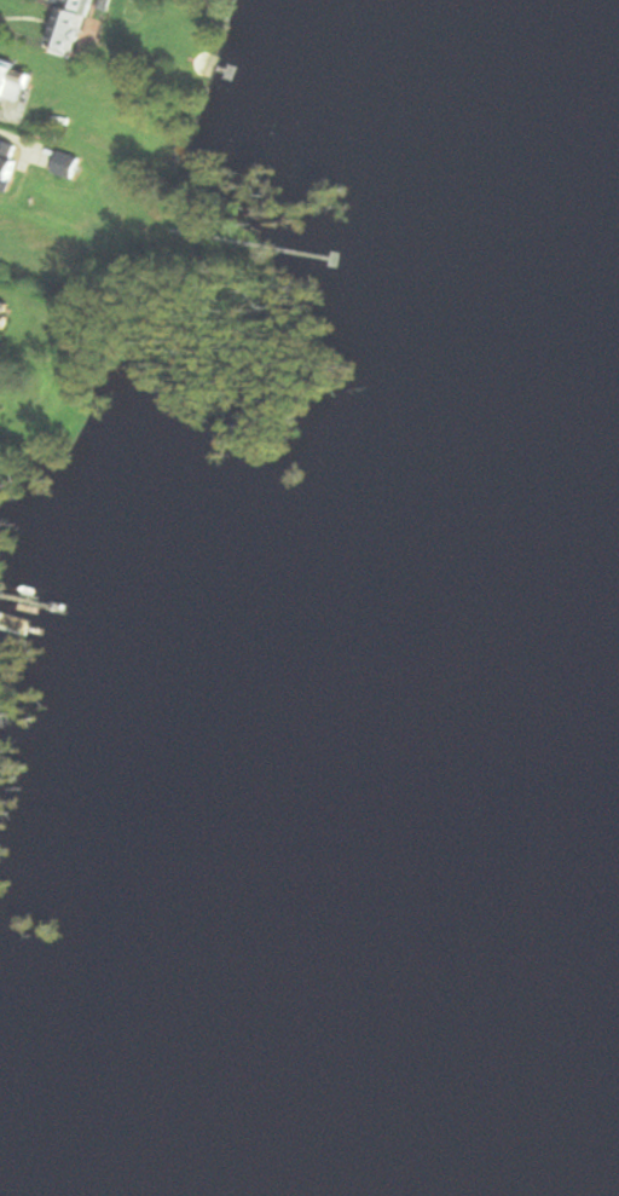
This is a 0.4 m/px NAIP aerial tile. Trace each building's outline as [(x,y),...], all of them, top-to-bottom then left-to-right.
[(80,51),(93,0),(56,0),(55,5),(65,7),(55,45),(80,51)] [(25,106),(33,69),(0,62),(0,101),(25,106)] [(237,66),(218,67),(219,81),(238,80),(237,66)] [(17,161),(22,148),(4,142),(0,151),(0,190),(12,194),(23,163),(17,161)] [(58,173),(77,179),(83,159),(63,153),(58,173)] [(10,331),(10,299),(0,299),(0,331),(10,331)]
